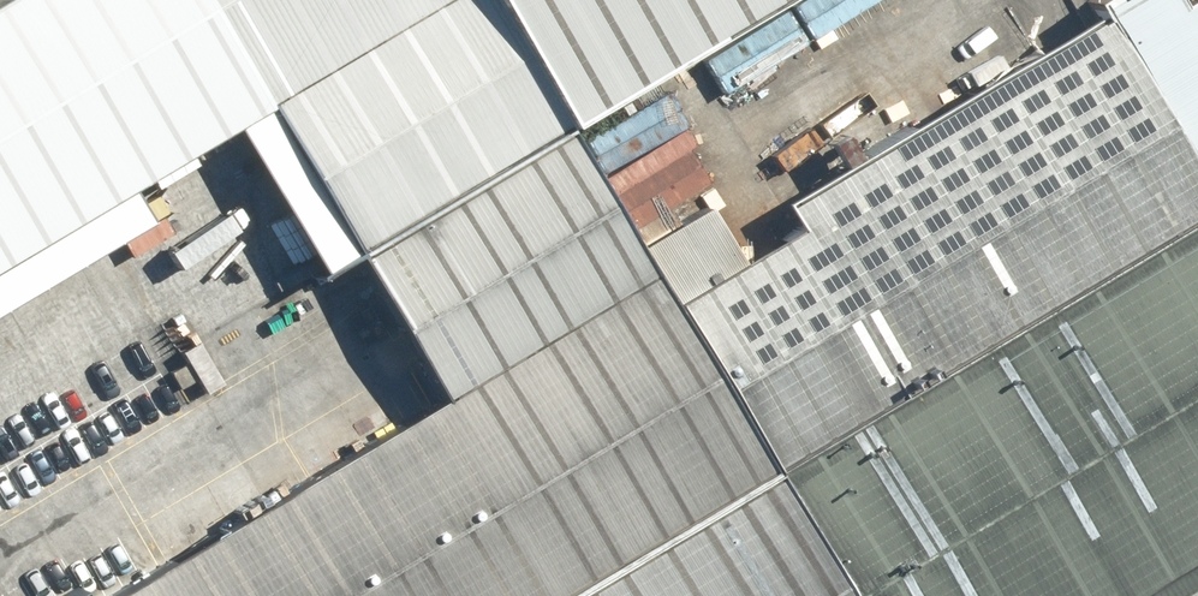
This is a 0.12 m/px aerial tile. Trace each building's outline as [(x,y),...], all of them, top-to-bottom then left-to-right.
[(149,219),(128,184),(222,128),(310,273),(343,253),(554,128),(477,0),(0,0),(0,308),(149,219)] [(554,128),(768,0),(477,0),(554,128)] [(1195,37),(1174,1),(1166,6),(1162,0),(1086,0),(1080,4),(1087,16),(772,204),(786,228),(731,260),(699,207),(627,250),(641,273),(760,471),(1197,210),(1197,199),(1185,178),(1197,170),(1197,59),(1188,41),(1195,37)] [(343,253),(431,399),(641,273),(627,250),(554,128),(343,253)] [(760,471),(835,595),(1155,595),(1197,571),(1197,210),(760,471)] [(760,471),(641,273),(431,399),(100,595),(550,595),(760,471)] [(760,471),(550,595),(835,595),(760,471)]
